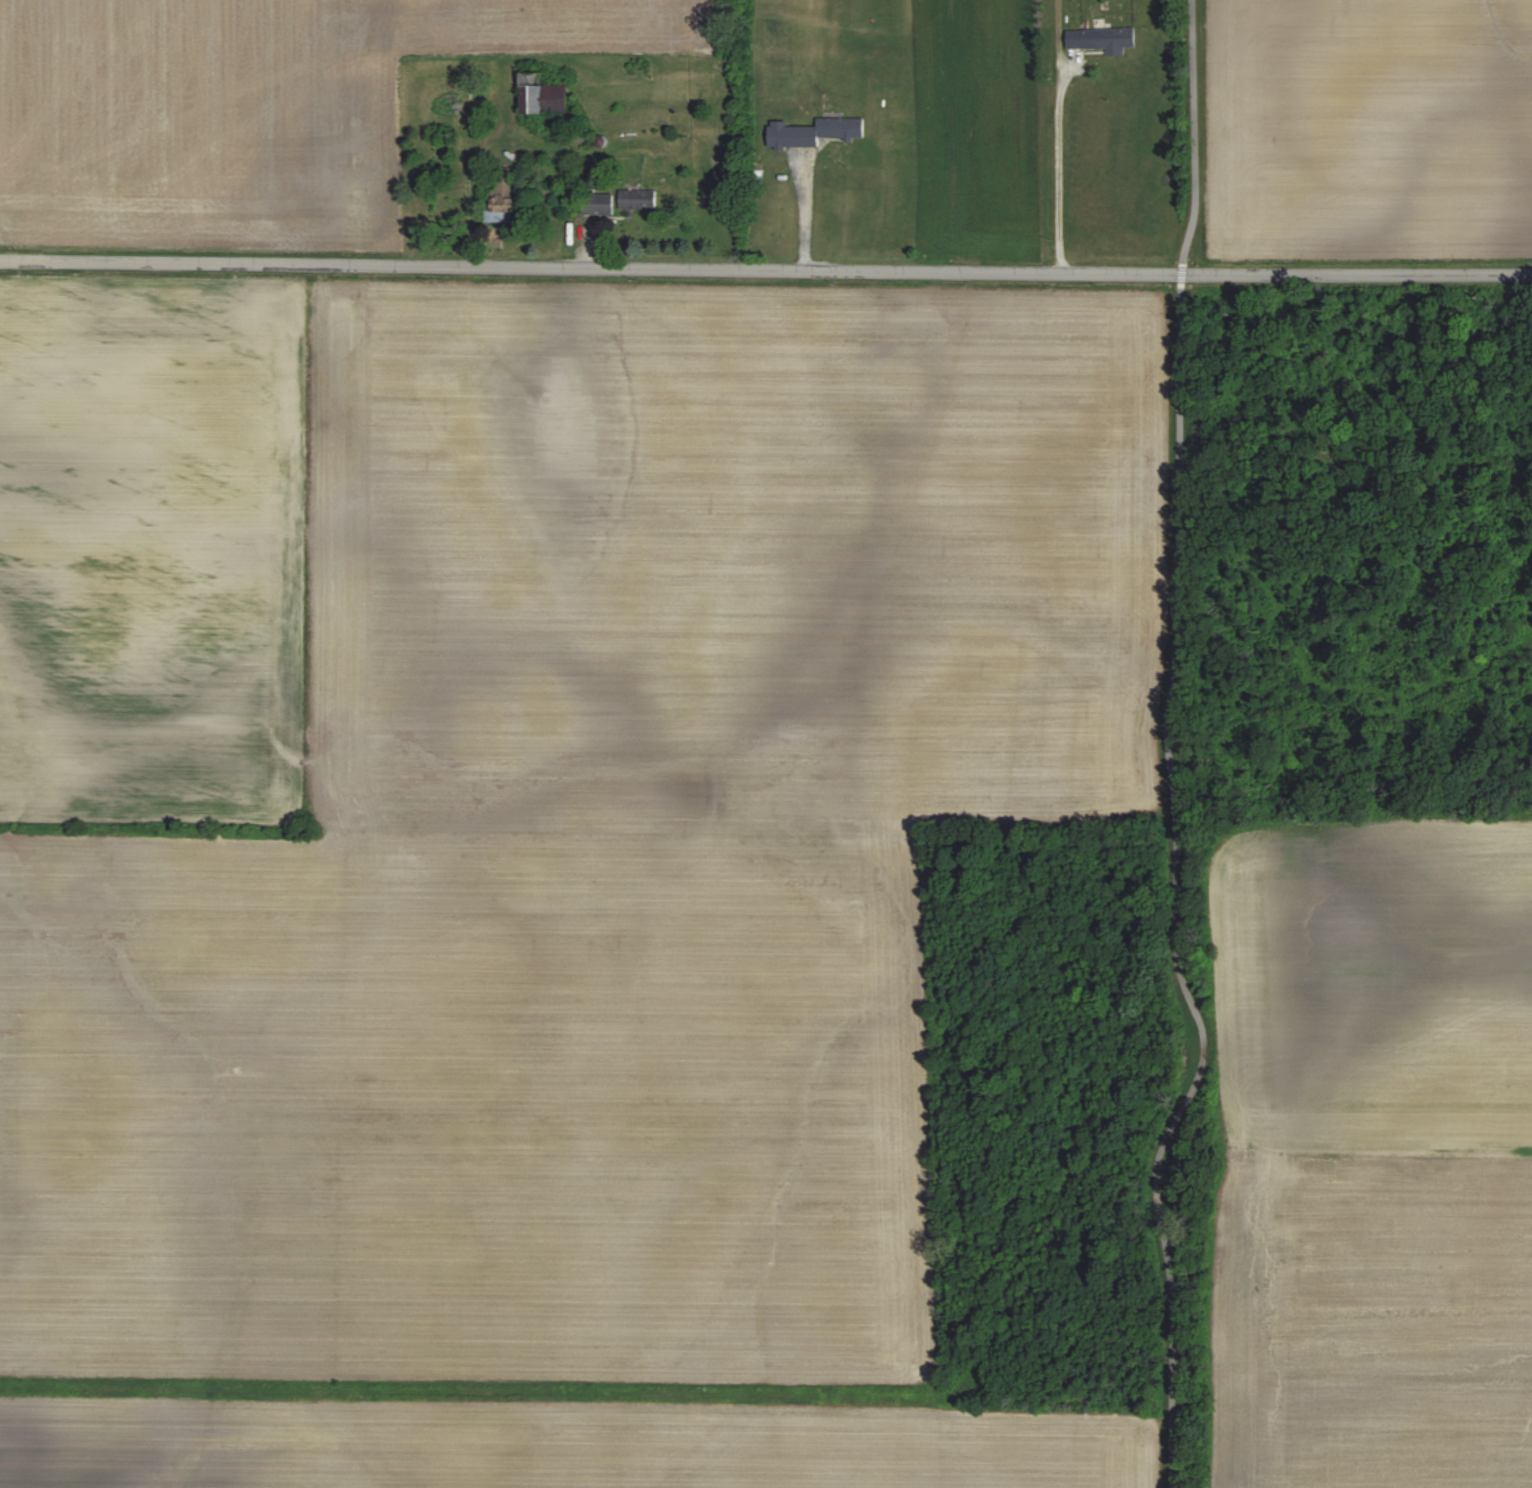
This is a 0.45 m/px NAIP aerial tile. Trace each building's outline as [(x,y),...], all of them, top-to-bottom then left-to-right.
[(1136,27),(1067,29),(1068,48),(1109,47),(1109,55),(1126,55),(1126,47),(1137,47),(1136,27)] [(523,112),(570,111),(570,85),(543,85),(543,71),(522,71),(523,112)] [(770,146),(819,147),(819,137),(865,137),(865,118),(818,117),(818,124),(770,124),(770,146)] [(656,190),(620,190),(620,211),(656,211),(656,190)] [(585,193),(585,215),(615,215),(615,193),(585,193)]
